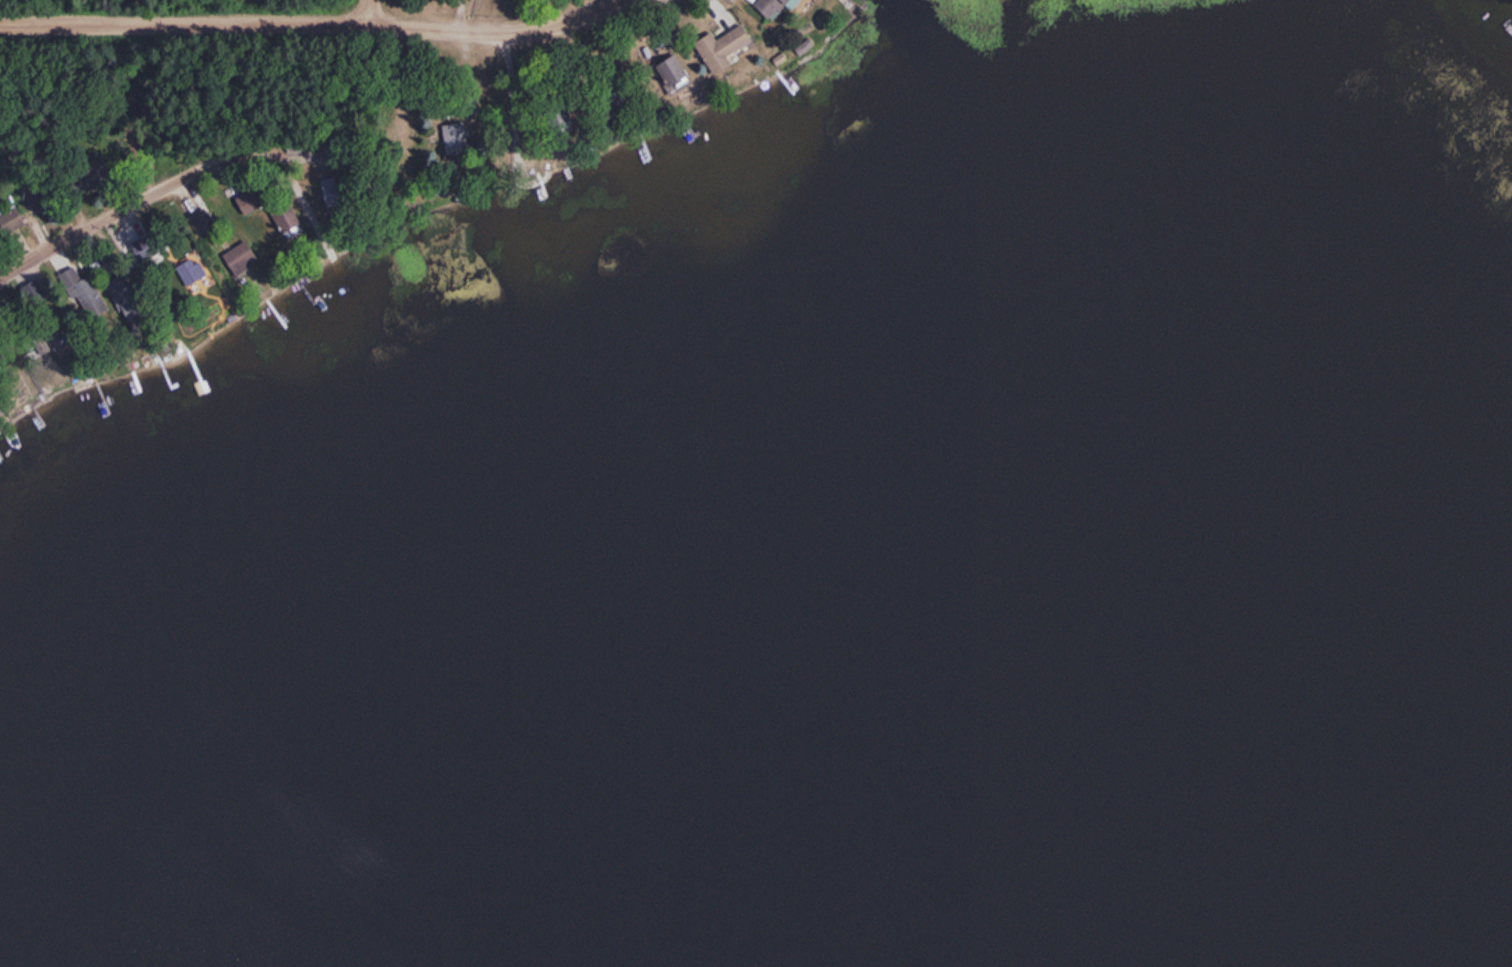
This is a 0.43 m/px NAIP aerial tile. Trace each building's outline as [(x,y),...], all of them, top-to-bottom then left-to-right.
[(787,8),(794,0),(757,0),(752,5),(768,20),(783,4),(787,8)] [(729,63),(724,55),(749,42),(739,24),(712,39),(708,32),(691,41),(709,74),(729,63)] [(652,64),(663,87),(684,76),(672,54),(652,64)] [(439,123),(443,154),(466,152),(463,121),(439,123)] [(318,180),(324,206),(339,203),(333,177),(318,180)] [(260,205),(253,188),(233,197),(240,214),(260,205)] [(265,207),(279,234),(298,224),(284,198),(265,207)] [(38,211),(43,204),(35,199),(31,206),(38,211)] [(22,224),(13,206),(0,213),(0,235),(22,224)] [(156,233),(128,241),(133,260),(161,253),(156,233)] [(232,275),(255,260),(242,240),(219,255),(232,275)] [(74,296),(87,320),(106,309),(87,275),(78,280),(71,266),(55,274),(69,299),(74,296)] [(139,313),(122,274),(104,282),(122,321),(139,313)]
